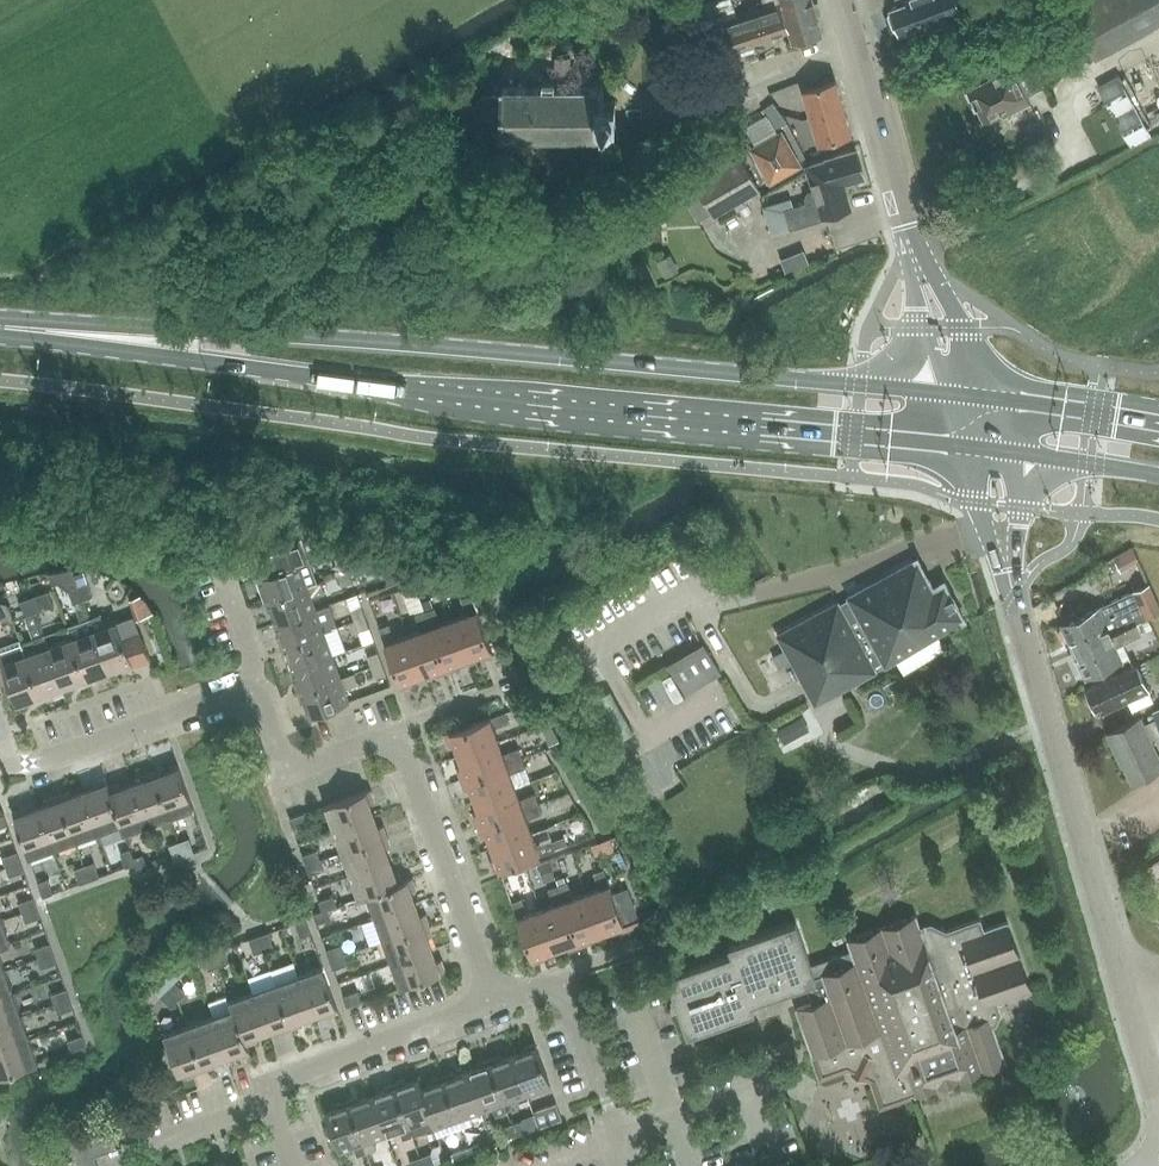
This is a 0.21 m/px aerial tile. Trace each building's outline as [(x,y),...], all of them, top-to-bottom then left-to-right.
[(736,18),(720,24),(728,48),(789,27),(793,42),(823,33),(814,0),(770,0),(772,6),(736,18)] [(893,28),(897,29),(899,29),(900,31),(908,28),(911,35),(963,15),(957,0),(898,0),(899,3),(890,7),(891,9),(890,10),(888,13),(893,28)] [(1094,56),(1095,58),(1158,24),(1158,0),(1087,0),(1069,9),(1094,56)] [(720,24),(736,18),(730,2),(707,10),(713,26),(720,24)] [(1149,58),(1118,75),(1119,76),(1098,87),(1108,105),(1158,200),(1158,53),(1149,58)] [(571,75),(571,68),(571,58),(557,58),(557,75),(571,75)] [(1026,95),(1044,85),(1031,61),(1014,70),(1012,66),(967,89),(983,121),(1001,112),(1004,117),(1031,104),(1026,95)] [(812,117),(845,107),(837,81),(804,90),(812,117)] [(484,94),(474,104),(475,119),(484,128),(501,128),(501,137),(505,137),(602,136),(602,137),(605,137),(605,134),(605,121),(613,121),(617,121),(617,118),(616,118),(616,104),(617,104),(617,101),(613,101),(604,101),(604,88),(605,88),(605,85),(602,85),(504,86),(504,85),(501,86),(501,94),(484,94)] [(762,110),(776,129),(787,121),(773,102),(762,110)] [(845,107),(812,117),(819,143),(852,133),(845,107)] [(754,149),(760,158),(772,180),(800,164),(782,133),(754,149)] [(772,234),(793,228),(826,218),(825,216),(851,209),(844,183),(865,176),(858,150),(809,165),(816,190),(810,191),(807,197),(809,203),(794,207),(791,198),(763,206),(772,234)] [(711,212),(714,216),(761,189),(740,154),(680,191),(698,220),(711,212)] [(266,601),(309,586),(300,562),(294,546),(266,556),(272,572),(261,576),(266,589),(262,591),(266,601)] [(849,598),(853,605),(881,658),(883,661),(884,664),(886,662),(963,620),(963,621),(966,619),(964,617),(945,583),(946,583),(945,581),(942,582),(943,582),(933,587),(919,560),(918,558),(916,559),(850,595),(847,596),(849,598)] [(339,575),(350,571),(346,560),(336,564),(339,575)] [(350,571),(339,575),(343,585),(354,581),(350,571)] [(278,623),(317,609),(313,597),(325,592),(321,581),(309,586),(266,601),(269,612),(273,610),(278,623)] [(78,585),(83,600),(93,596),(88,582),(78,585)] [(1061,624),(1086,678),(1123,661),(1114,641),(1122,637),(1125,643),(1143,635),(1137,622),(1158,612),(1158,603),(1150,583),(1134,590),(1134,591),(1061,624)] [(74,603),(83,600),(78,585),(68,589),(74,603)] [(371,614),(418,609),(416,585),(368,590),(371,614)] [(455,619),(469,658),(481,654),(483,659),(494,655),(478,610),(469,585),(459,589),(468,614),(455,619)] [(31,598),(35,612),(54,606),(53,603),(48,591),(31,598)] [(26,615),(35,612),(31,598),(21,601),(26,615)] [(881,658),(853,605),(843,611),(839,602),(778,635),(816,704),(877,671),(872,663),(881,658)] [(317,609),(278,623),(282,635),(278,637),(282,647),(325,632),(338,627),(330,604),(317,609)] [(3,624),(13,620),(8,606),(0,609),(0,616),(3,624)] [(356,621),(367,617),(363,606),(352,610),(356,621)] [(469,658),(455,619),(442,623),(436,608),(426,611),(448,672),(459,668),(457,662),(469,658)] [(437,675),(448,672),(426,611),(417,615),(422,630),(409,635),(423,674),(435,670),(437,675)] [(91,618),(95,630),(110,670),(122,666),(124,671),(151,661),(135,616),(105,627),(101,614),(91,618)] [(367,617),(356,621),(360,631),(371,627),(367,617)] [(110,670),(95,630),(91,618),(68,626),(72,639),(89,684),(99,680),(97,675),(110,670)] [(423,674),(409,635),(396,640),(390,624),(380,628),(386,643),(386,644),(402,688),(413,684),(411,679),(423,674)] [(294,669),(333,655),(325,632),(282,647),(286,658),(290,656),(294,669)] [(64,687),(50,647),(45,634),(33,638),(38,651),(27,655),(43,700),(54,696),(52,691),(64,687)] [(78,687),(89,684),(72,639),(50,647),(64,687),(76,682),(78,687)] [(668,665),(686,695),(722,673),(704,643),(668,665)] [(16,699),(18,704),(31,699),(32,704),(43,700),(27,655),(15,660),(10,645),(0,648),(0,684),(3,683),(5,688),(3,693),(5,698),(10,701),(16,699)] [(372,666),(383,663),(379,652),(368,656),(372,666)] [(298,693),(342,677),(333,655),(294,669),(299,681),(295,682),(298,693)] [(383,663),(372,666),(376,677),(387,673),(383,663)] [(1137,665),(1087,689),(1096,709),(1097,708),(1100,714),(1128,700),(1133,710),(1154,700),(1137,665)] [(342,677),(298,693),(302,703),(306,702),(311,715),(350,701),(346,689),(358,684),(354,673),(342,677)] [(1151,740),(1158,736),(1158,709),(1154,712),(1156,718),(1143,724),(1151,740)] [(460,755),(499,741),(494,728),(510,722),(507,712),(491,718),(491,717),(446,733),(450,745),(455,743),(460,755)] [(1143,724),(1141,718),(1108,733),(1116,749),(1118,749),(1133,782),(1158,770),(1158,758),(1151,740),(1143,724)] [(463,780),(523,758),(520,748),(504,754),(499,741),(460,755),(464,767),(459,769),(463,780)] [(476,801),(516,786),(511,773),(527,768),(523,758),(463,780),(466,790),(472,789),(476,801)] [(155,771),(171,816),(195,808),(180,768),(167,772),(166,767),(155,771)] [(148,824),(171,816),(155,771),(144,775),(146,780),(134,784),(148,824)] [(109,787),(110,787),(107,778),(95,782),(97,787),(85,792),(99,832),(121,824),(122,824),(109,787)] [(148,824),(134,784),(122,789),(120,784),(110,787),(109,787),(122,824),(121,824),(125,833),(148,824)] [(479,825),(539,804),(536,794),(520,800),(516,786),(476,801),(480,813),(475,815),(479,825)] [(335,830),(375,815),(370,803),(375,801),(371,790),(326,806),(335,830)] [(99,832),(85,792),(73,796),(71,791),(60,795),(76,840),(99,832)] [(54,848),(76,840),(60,795),(50,799),(52,804),(39,808),(54,848)] [(492,846),(532,832),(527,819),(543,813),(539,804),(479,825),(483,836),(488,834),(492,846)] [(54,848),(39,808),(27,812),(25,808),(14,812),(30,857),(54,848)] [(290,819),(293,829),(308,824),(304,814),(290,819)] [(343,852),(388,836),(384,826),(379,827),(375,815),(335,830),(343,852)] [(532,832),(492,846),(497,858),(491,860),(496,872),(540,856),(540,855),(556,850),(552,840),(537,845),(532,832)] [(593,854),(611,846),(606,835),(588,843),(593,854)] [(351,875),(391,861),(387,849),(391,847),(388,836),(343,852),(351,875)] [(179,842),(184,856),(194,853),(189,838),(179,842)] [(175,860),(184,856),(179,842),(169,845),(175,860)] [(135,864),(133,858),(130,849),(120,853),(125,867),(135,864)] [(306,866),(321,861),(317,850),(303,855),(306,866)] [(6,867),(21,862),(17,852),(3,857),(6,867)] [(133,858),(135,864),(138,873),(148,869),(143,855),(133,858)] [(321,861),(306,866),(310,875),(324,870),(321,861)] [(404,882),(404,881),(400,871),(395,873),(391,861),(351,875),(359,899),(368,896),(368,895),(404,882)] [(21,862),(6,867),(10,876),(24,871),(21,862)] [(84,866),(89,880),(99,877),(94,862),(84,866)] [(80,884),(89,880),(84,866),(75,869),(80,884)] [(501,871),(507,893),(527,888),(521,866),(501,871)] [(588,893),(602,932),(614,928),(616,933),(642,924),(629,887),(614,893),(611,885),(610,885),(605,869),(595,873),(601,888),(588,893)] [(376,918),(416,903),(412,891),(417,889),(413,878),(404,881),(404,882),(368,895),(368,896),(376,918)] [(48,879),(38,882),(43,897),(53,893),(48,879)] [(602,932),(588,893),(574,898),(569,882),(559,885),(581,946),(591,942),(589,937),(602,932)] [(570,950),(581,946),(559,885),(549,889),(555,905),(542,909),(556,949),(568,945),(570,950)] [(328,909),(337,906),(333,895),(319,901),(323,910),(328,909)] [(22,913),(37,907),(33,897),(19,903),(22,913)] [(556,949),(542,909),(529,914),(523,898),(513,902),(519,918),(518,918),(534,963),(546,959),(544,953),(556,949)] [(384,941),(429,924),(426,914),(421,916),(416,903),(376,918),(384,941)] [(37,907),(22,913),(26,922),(40,917),(37,907)] [(332,919),(328,909),(323,910),(313,914),(317,924),(332,919)] [(807,985),(813,1003),(795,1009),(820,1079),(856,1066),(868,1071),(881,1107),(1007,1063),(994,1027),(1001,1014),(997,1004),(1031,991),(1005,921),(983,930),(979,918),(945,931),(930,923),(920,926),(916,916),(846,941),(850,951),(811,966),(795,923),(728,947),(731,955),(666,979),(688,1038),(755,1013),(752,1005),(807,985)] [(295,923),(301,937),(311,933),(305,919),(295,923)] [(12,943),(3,920),(0,921),(0,947),(12,943)] [(393,963),(433,949),(428,937),(433,935),(429,924),(384,941),(393,963)] [(258,936),(264,950),(274,947),(269,932),(258,936)] [(254,954),(264,950),(258,936),(249,939),(254,954)] [(38,958),(53,953),(50,943),(35,948),(38,958)] [(330,960),(344,955),(341,945),(326,950),(330,960)] [(212,952),(217,967),(228,963),(223,948),(212,952)] [(433,949),(393,963),(401,987),(446,971),(442,960),(437,961),(433,949)] [(208,970),(217,967),(212,952),(203,955),(208,970)] [(53,953),(38,958),(42,968),(57,963),(53,953)] [(344,955),(330,960),(333,969),(348,964),(344,955)] [(299,975),(314,1015),(326,1011),(328,1015),(339,1011),(323,966),(299,975)] [(14,993),(6,970),(0,972),(0,998),(14,993)] [(301,1019),(314,1015),(299,975),(277,983),(293,1028),(303,1024),(301,1019)] [(167,989),(179,1000),(186,993),(175,981),(167,989)] [(282,1032),(293,1028),(277,983),(254,991),(268,1031),(280,1027),(282,1032)] [(55,1004),(70,998),(66,989),(51,995),(55,1004)] [(141,999),(150,1008),(161,997),(152,989),(141,999)] [(171,1007),(179,1000),(167,989),(160,996),(171,1007)] [(358,990),(344,996),(348,1005),(362,1000),(358,990)] [(256,1036),(268,1031),(254,991),(230,1000),(233,1009),(234,1008),(247,1044),(248,1044),(257,1041),(256,1036)] [(23,1016),(14,993),(0,998),(0,1024),(23,1016)] [(70,998),(55,1004),(59,1014),(73,1008),(70,998)] [(248,1044),(247,1044),(234,1008),(233,1009),(211,1017),(226,1057),(238,1052),(239,1057),(251,1053),(248,1044)] [(31,1039),(23,1016),(0,1024),(0,1050),(31,1039)] [(213,1061),(226,1057),(211,1017),(188,1025),(205,1070),(215,1066),(213,1061)] [(194,1074),(205,1070),(188,1025),(165,1033),(179,1073),(192,1069),(194,1074)] [(68,1040),(72,1051),(86,1045),(82,1035),(68,1040)] [(0,1050),(0,1077),(39,1062),(31,1039),(0,1050)] [(514,1055),(528,1094),(551,1086),(536,1043),(525,1047),(526,1051),(514,1055)] [(505,1103),(528,1094),(514,1055),(501,1060),(500,1056),(489,1059),(505,1103)] [(508,1111),(505,1103),(489,1059),(479,1063),(480,1067),(468,1072),(482,1111),(493,1107),(496,1115),(508,1111)] [(469,1115),(482,1111),(468,1072),(456,1076),(454,1072),(444,1076),(459,1119),(462,1128),(472,1124),(469,1115)] [(462,1128),(459,1119),(444,1076),(433,1080),(435,1084),(423,1088),(422,1088),(433,1118),(432,1118),(436,1127),(448,1123),(451,1132),(462,1128)] [(422,1088),(423,1088),(420,1079),(407,1083),(405,1079),(395,1083),(410,1126),(413,1135),(436,1127),(432,1118),(433,1118),(422,1088)] [(413,1135),(410,1126),(395,1083),(384,1087),(386,1091),(373,1095),(387,1135),(400,1130),(403,1139),(413,1135)] [(373,1140),(387,1135),(373,1095),(361,1100),(359,1096),(349,1100),(364,1143),(368,1152),(377,1149),(373,1140)] [(368,1152),(364,1143),(349,1100),(338,1103),(340,1107),(327,1112),(341,1151),(354,1146),(357,1155),(368,1152)] [(533,1111),(539,1127),(563,1118),(557,1102),(533,1111)] [(526,1132),(523,1121),(522,1121),(512,1124),(516,1135),(526,1132)] [(95,1156),(122,1146),(114,1123),(64,1141),(73,1165),(99,1165),(95,1156)] [(501,1128),(505,1139),(516,1135),(512,1124),(501,1128)] [(468,1147),(472,1158),(483,1154),(479,1143),(468,1147)] [(456,1164),(472,1158),(468,1147),(452,1153),(456,1164)] [(422,1165),(429,1165),(435,1164),(431,1153),(419,1157),(422,1165)] [(419,1157),(409,1160),(411,1165),(422,1165),(419,1157)] [(495,1162),(485,1157),(481,1165),(493,1165),(495,1162)]
